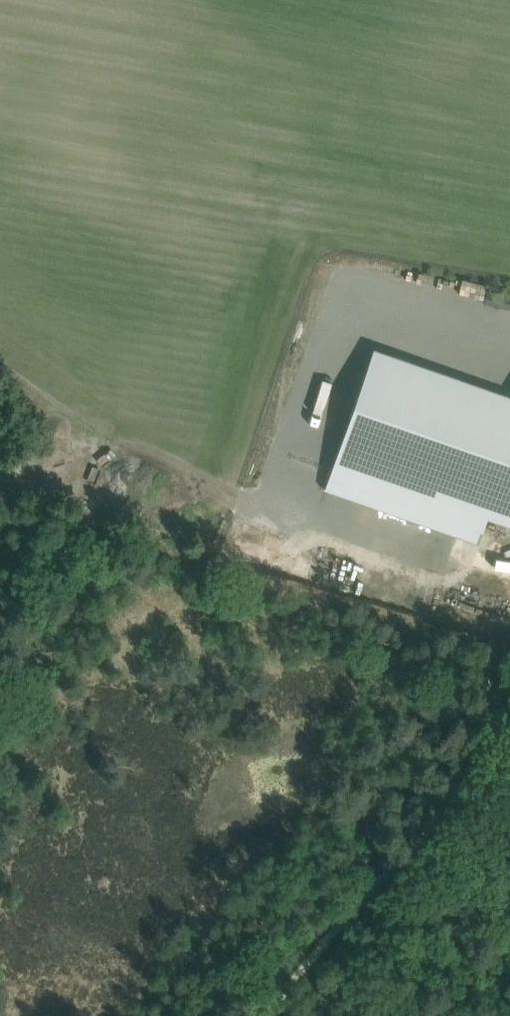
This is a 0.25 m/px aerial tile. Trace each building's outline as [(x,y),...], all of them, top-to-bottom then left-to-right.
[(484,287),(466,283),(464,294),(482,298),(484,287)] [(509,525),(509,396),(373,350),(334,467),(335,467),(330,481),(484,532),(489,518),(509,525)]
